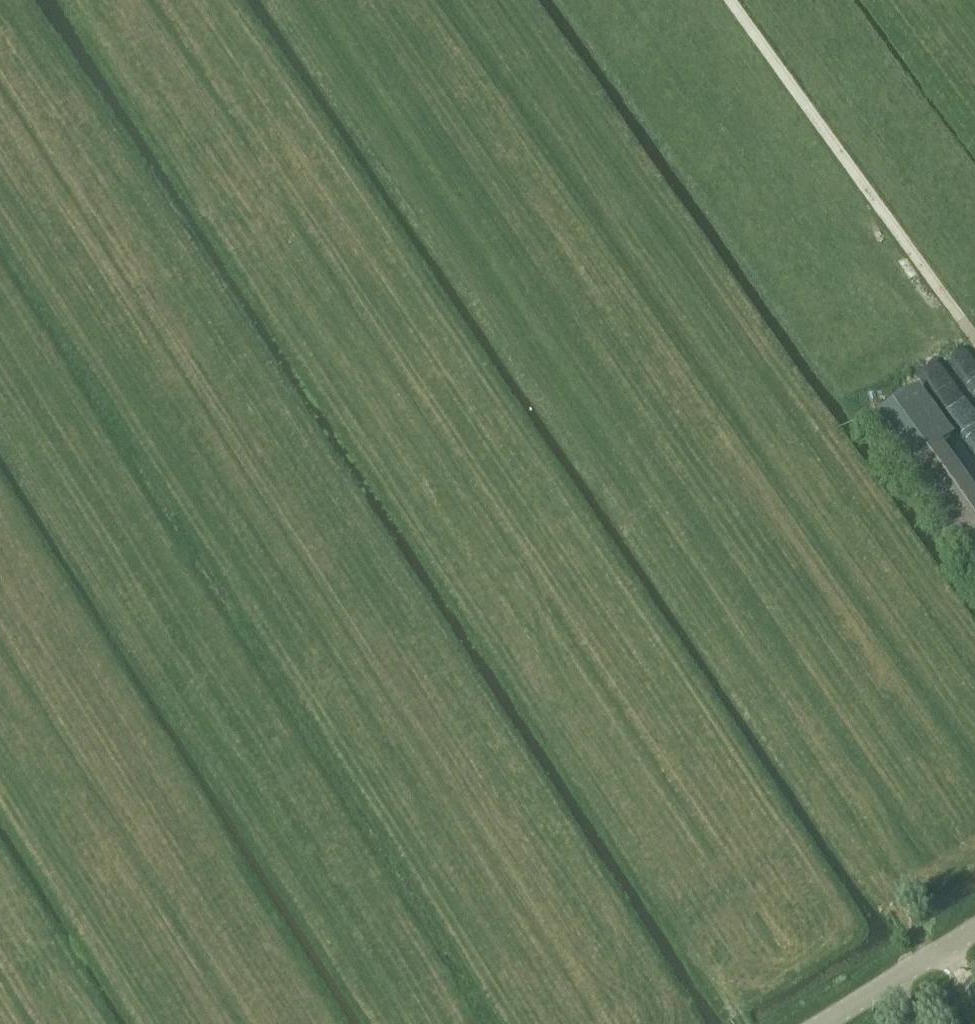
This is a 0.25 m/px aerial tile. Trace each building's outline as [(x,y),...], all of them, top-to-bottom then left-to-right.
[(974,557),(974,494),(941,447),(957,435),(920,385),(863,427),(964,565),(974,557)]
